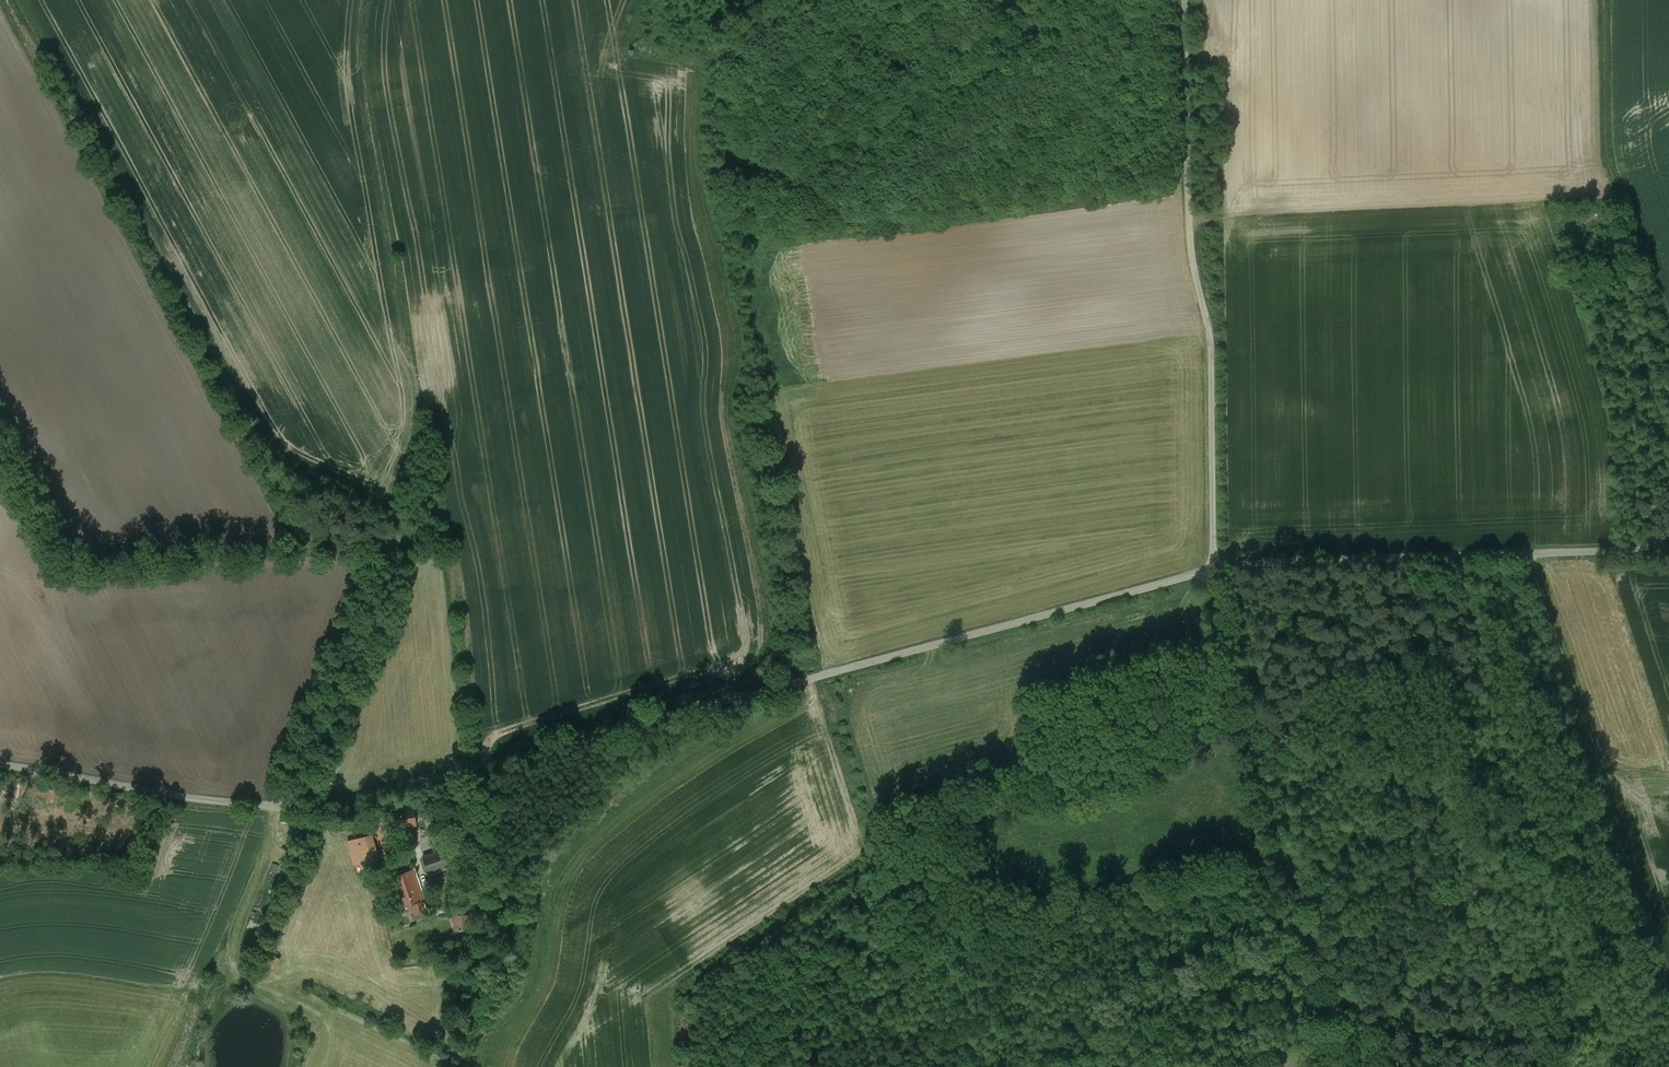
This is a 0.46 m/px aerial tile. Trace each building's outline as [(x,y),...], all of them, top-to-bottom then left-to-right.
[(414,808),(392,811),(395,826),(417,823),(414,808)] [(442,810),(429,813),(434,830),(446,827),(442,810)] [(450,848),(422,857),(429,873),(455,864),(450,848)] [(413,870),(388,878),(399,908),(411,904),(415,915),(425,912),(421,902),(424,901),(413,870)] [(467,914),(454,916),(455,931),(468,930),(467,914)] [(268,952),(264,963),(277,969),(281,957),(268,952)]
